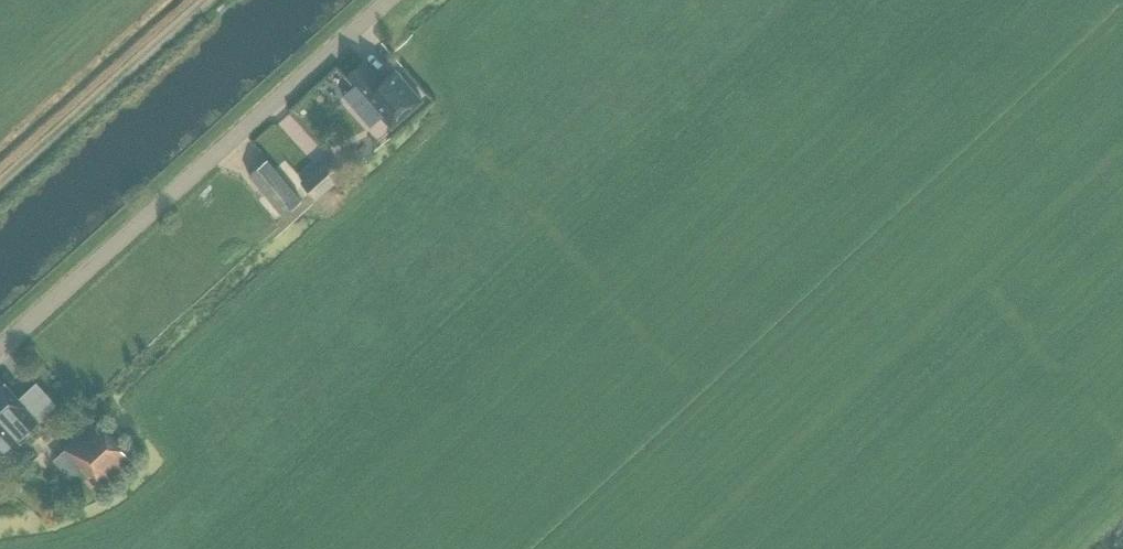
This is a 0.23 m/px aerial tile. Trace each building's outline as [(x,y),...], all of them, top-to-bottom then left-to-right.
[(364,60),(347,75),(356,85),(345,95),(372,126),(382,116),(393,128),(426,99),(398,67),(383,80),(364,60)] [(317,197),(345,173),(330,155),(302,180),(317,197)] [(285,215),(304,199),(269,158),(250,174),(285,215)] [(0,387),(0,444),(5,450),(38,419),(26,406),(27,406),(6,382),(0,387)] [(92,422),(65,448),(101,486),(131,457),(106,431),(103,434),(92,422)]
